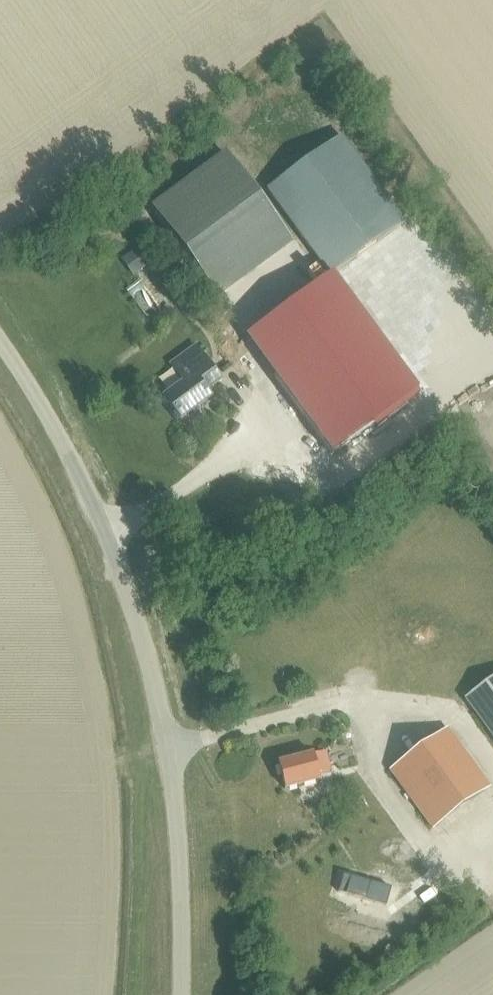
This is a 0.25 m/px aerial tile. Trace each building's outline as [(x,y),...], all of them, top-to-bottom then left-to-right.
[(330,276),(405,221),(342,135),(266,190),(330,276)] [(230,158),(155,212),(215,294),(290,239),(230,158)] [(331,455),(417,392),(360,315),(275,377),(331,455)] [(184,382),(164,396),(181,419),(211,397),(207,391),(221,380),(196,345),(171,364),(184,382)] [(225,608),(219,613),(222,617),(229,613),(225,608)] [(464,699),(492,739),(492,678),(464,699)] [(433,828),(490,786),(448,729),(391,771),(433,828)] [(319,772),(331,769),(326,750),(314,753),(313,753),(278,762),(285,788),(320,779),(319,772)] [(343,873),(339,887),(386,902),(391,886),(344,871),(343,873)]
